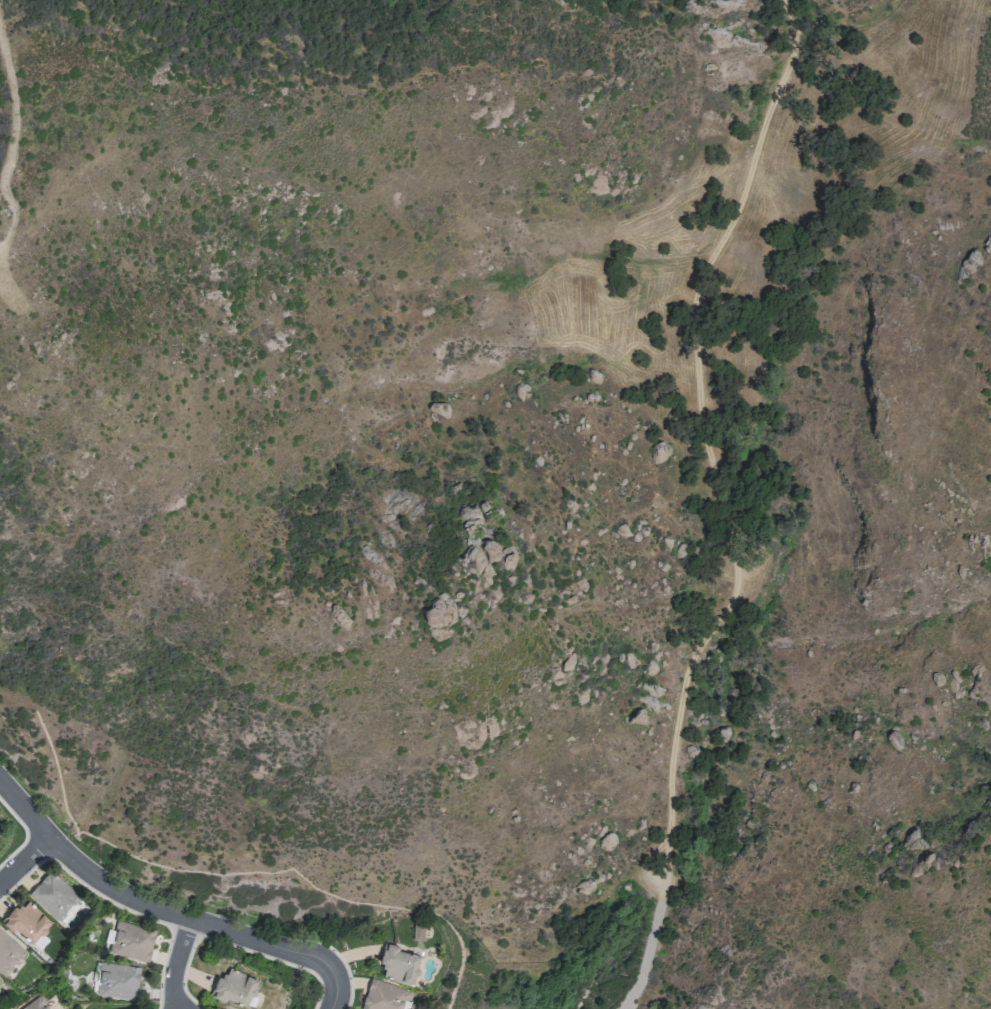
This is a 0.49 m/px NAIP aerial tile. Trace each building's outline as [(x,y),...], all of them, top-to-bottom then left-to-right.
[(28,894),(57,922),(78,899),(49,871),(28,894)] [(52,922),(27,901),(21,909),(16,905),(3,920),(39,951),(48,940),(42,935),(52,922)] [(149,962),(155,928),(115,922),(110,956),(149,962)] [(413,940),(424,940),(424,924),(413,924),(413,940)] [(26,952),(0,927),(0,974),(3,977),(26,952)] [(419,955),(398,951),(399,946),(383,943),(379,966),(385,967),(383,978),(414,983),(419,955)] [(140,967),(96,962),(92,996),(136,1001),(140,967)] [(258,980),(228,967),(223,979),(217,976),(209,996),(224,1002),(226,997),(247,1006),(258,980)] [(408,991),(370,978),(360,1008),(402,1008),(408,991)] [(40,995),(20,1008),(50,1008),(40,995)]
